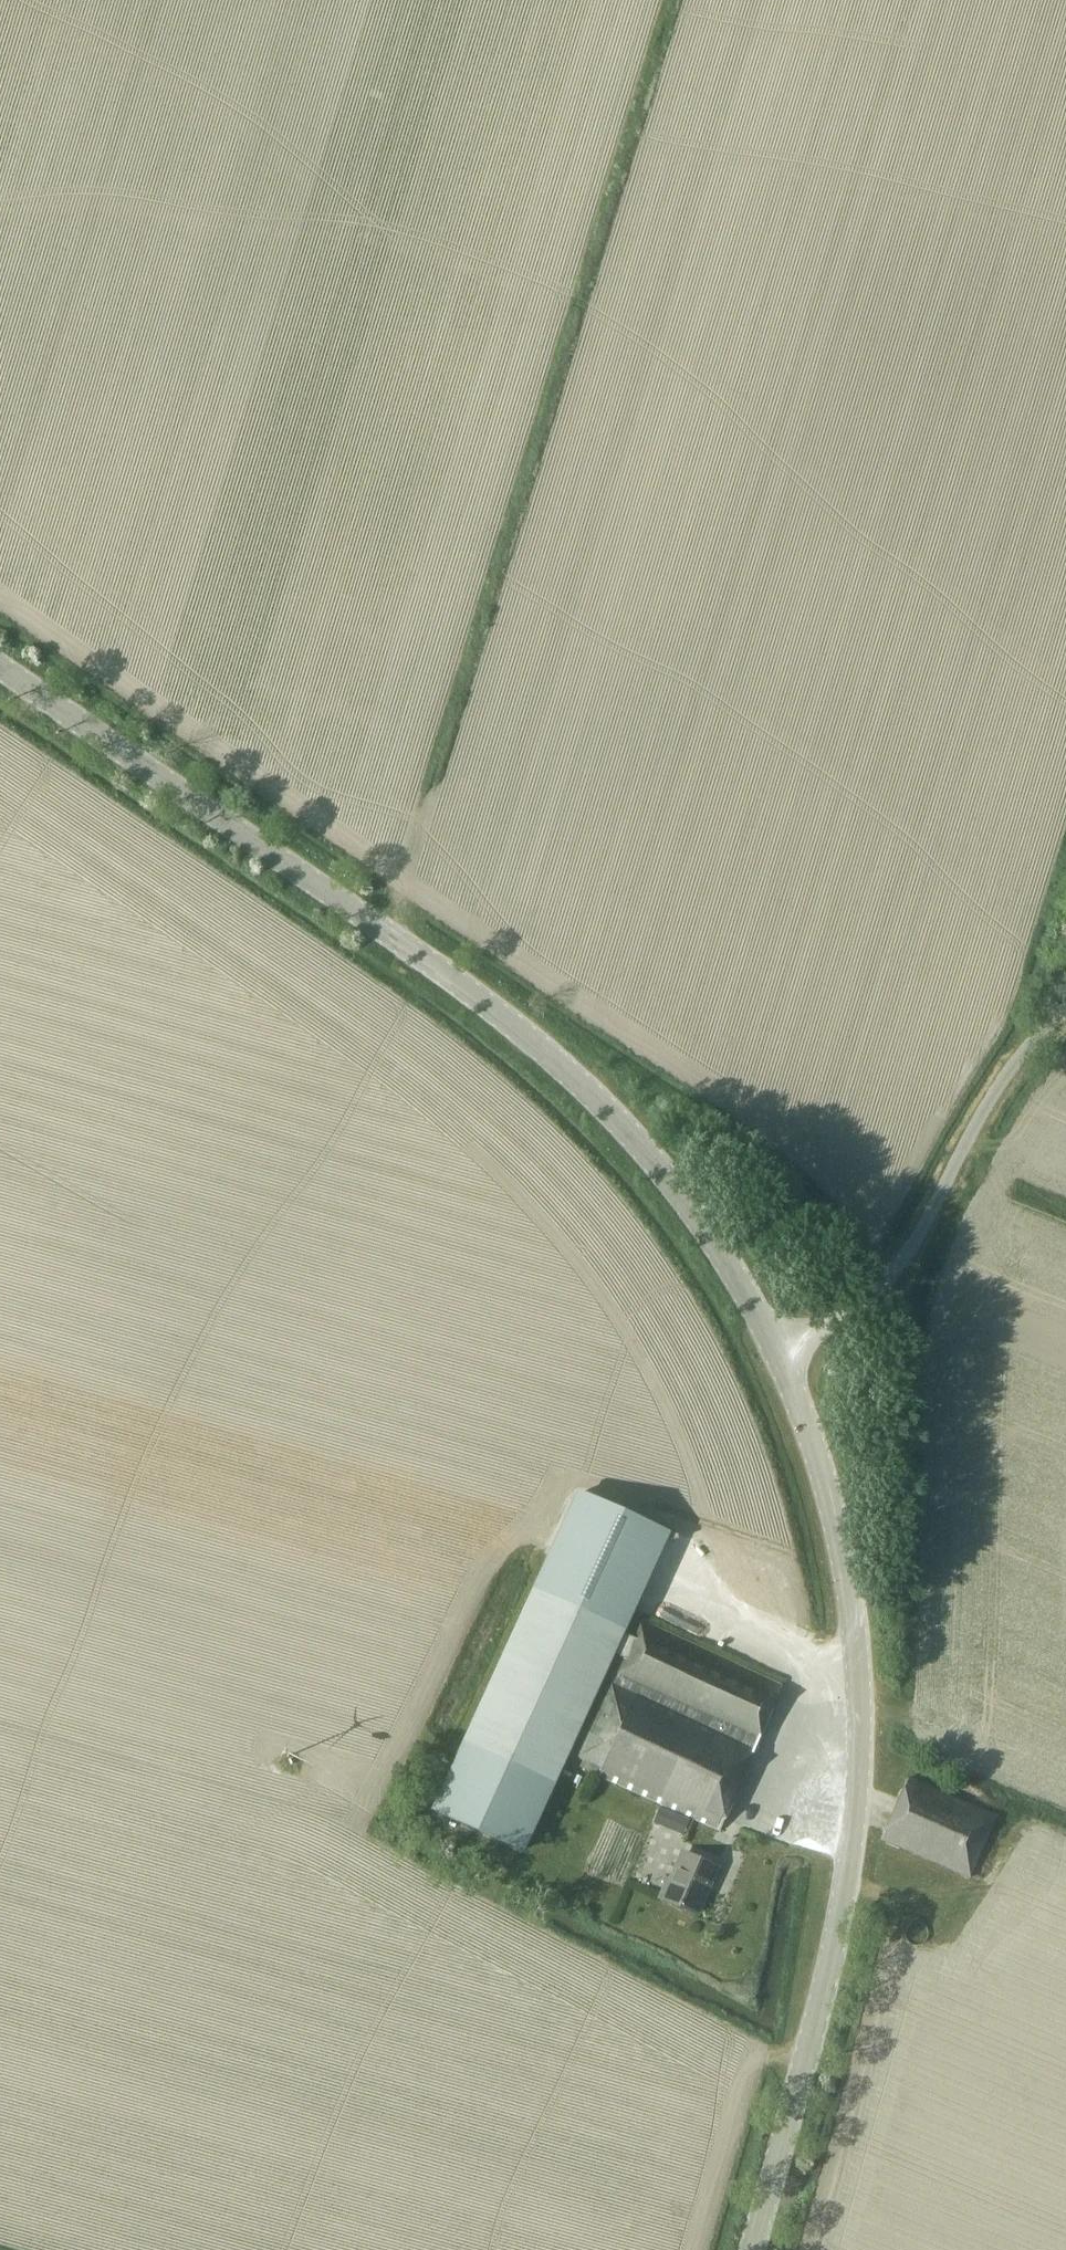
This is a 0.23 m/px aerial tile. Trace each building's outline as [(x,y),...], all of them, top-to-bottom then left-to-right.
[(613,1648),(625,1653),(575,1757),(582,1760),(579,1766),(718,1829),(782,1686),(640,1621),(632,1637),(621,1632),(667,1531),(582,1492),(435,1812),(520,1851),(613,1648)] [(969,1877),(996,1816),(908,1778),(881,1839),(969,1877)] [(683,1835),(690,1818),(660,1806),(653,1822),(683,1835)] [(679,1853),(660,1899),(697,1914),(716,1868),(679,1853)]
